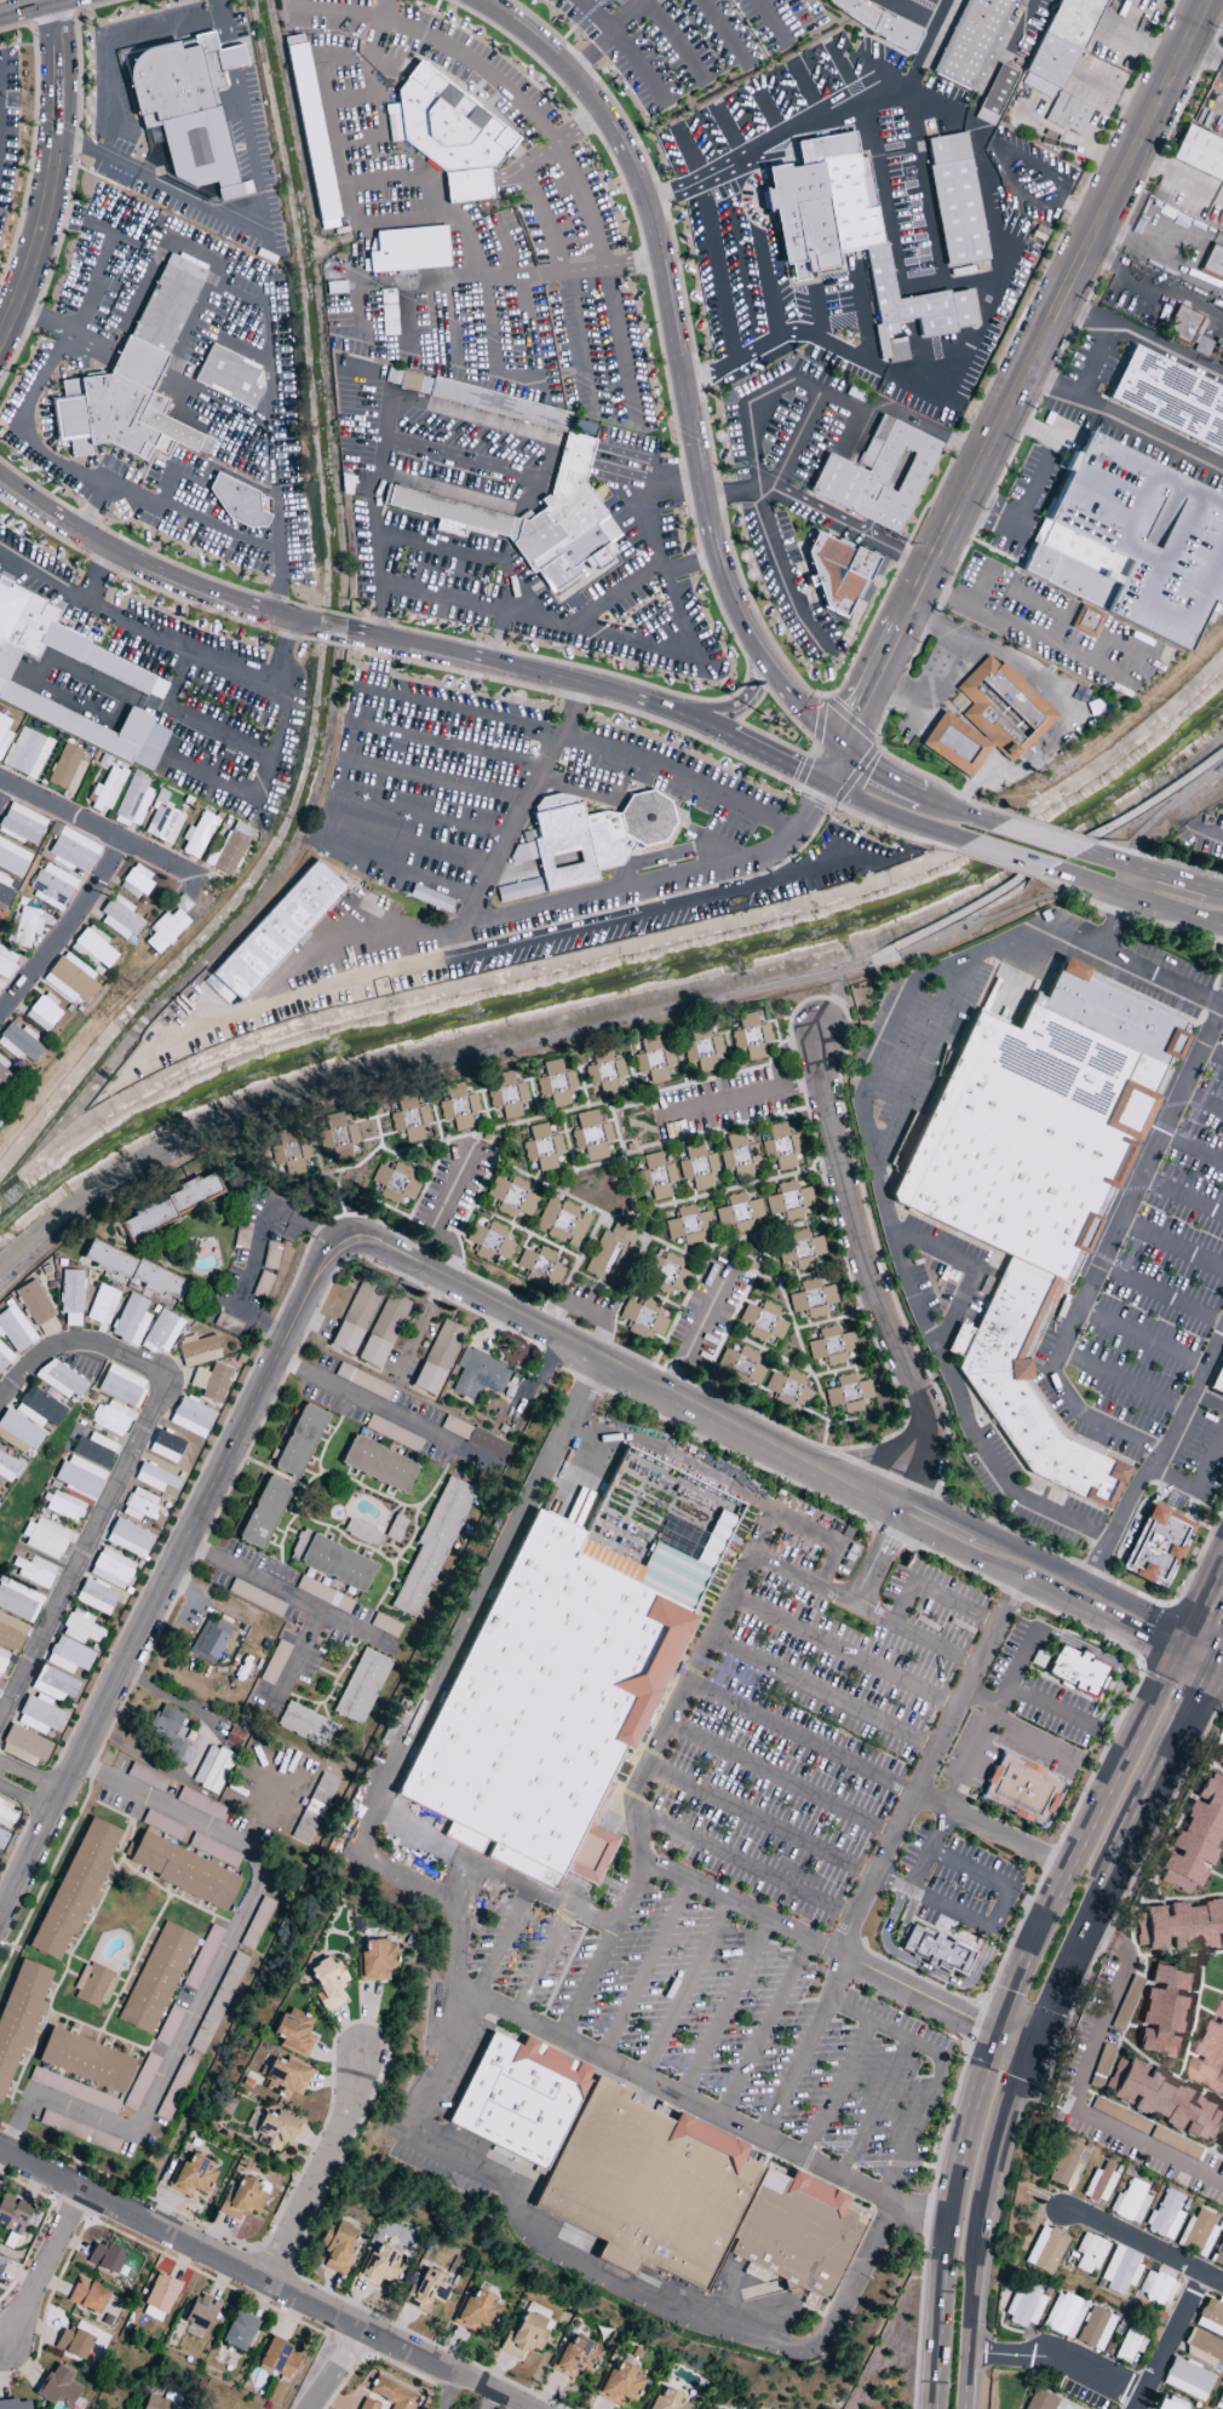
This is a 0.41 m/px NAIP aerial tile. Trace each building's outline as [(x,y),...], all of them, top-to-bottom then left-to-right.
[(919,30),(891,16),(890,19),(851,0),(825,0),(823,4),(868,34),(880,40),(879,42),(906,56),(912,54),(920,35),(919,30)] [(944,41),(965,0),(1014,0),(969,94),(928,75),(944,41)] [(1051,99),(1055,89),(1065,94),(1104,0),(1059,0),(1023,87),(1051,99)] [(282,38),(318,223),(339,218),(303,34),(282,38)] [(140,116),(131,77),(132,70),(134,64),(140,57),(147,52),(153,50),(213,35),(218,52),(230,50),(245,46),(249,68),(236,71),(224,75),(228,88),(217,91),(220,105),(159,121),(156,113),(140,116)] [(402,142),(397,91),(408,76),(419,62),(433,73),(444,59),(459,70),(449,84),(463,93),(472,80),(487,92),(478,105),(490,115),(501,102),(516,115),(506,128),(519,139),(498,168),(473,171),(447,174),(444,174),(402,142)] [(972,119),(999,64),(1017,74),(992,128),(972,119)] [(1077,138),(1092,109),(1057,92),(1043,121),(1077,138)] [(220,105),(243,196),(222,201),(217,183),(196,189),(173,177),(160,127),(144,131),(140,116),(156,113),(159,121),(220,105)] [(1222,184),(1222,181),(1222,143),(1185,125),(1169,159),(1222,184)] [(888,242),(882,206),(880,206),(871,208),(865,174),(867,174),(865,157),(862,146),(859,130),(799,140),(802,156),(803,166),(827,161),(833,197),(844,254),(869,249),(868,246),(888,242)] [(932,166),(926,139),(970,131),(975,159),(932,166)] [(865,157),(871,156),(880,206),(871,208),(865,174),(867,174),(865,157)] [(951,268),(993,259),(975,159),(932,166),(951,268)] [(803,166),(794,167),(793,162),(770,167),(773,186),(770,188),(774,211),(777,211),(788,266),(810,261),(809,257),(799,203),(833,197),(827,161),(803,166)] [(473,171),(475,183),(477,201),(450,203),(448,186),(447,174),(473,171)] [(799,203),(833,197),(844,254),(846,266),(814,272),(810,257),(809,257),(799,203)] [(369,252),(378,252),(377,234),(448,228),(450,265),(372,271),(369,252)] [(954,332),(954,329),(947,293),(947,292),(901,299),(890,241),(888,242),(868,246),(869,249),(880,307),(873,309),(877,326),(914,320),(918,339),(954,332)] [(1221,282),(1222,278),(1222,250),(1211,245),(1199,271),(1221,282)] [(130,337),(171,253),(209,271),(168,356),(130,337)] [(400,335),(396,289),(380,291),(384,337),(400,335)] [(947,293),(969,289),(975,326),(954,329),(947,293)] [(1189,347),(1203,319),(1178,306),(1164,334),(1189,347)] [(57,444),(51,398),(63,397),(61,381),(109,375),(127,335),(130,337),(168,356),(170,356),(151,393),(168,402),(162,416),(214,441),(208,456),(199,452),(196,454),(172,442),(165,455),(151,449),(145,462),(108,444),(91,445),(92,455),(71,458),(70,443),(57,444)] [(1192,351),(1205,358),(1212,343),(1199,337),(1192,351)] [(194,379),(211,345),(260,369),(253,384),(264,389),(255,409),(194,379)] [(1130,348),(1106,402),(1222,454),(1222,389),(1130,348)] [(398,389),(403,372),(435,379),(430,397),(398,389)] [(430,397),(435,379),(435,376),(574,414),(569,433),(430,397)] [(895,535),(941,444),(891,420),(865,473),(846,511),(895,535)] [(630,548),(607,516),(605,517),(582,483),(592,455),(597,441),(569,433),(564,448),(551,496),(541,501),(546,507),(528,521),(389,484),(383,504),(507,539),(513,546),(510,548),(528,575),(544,564),(564,593),(630,548)] [(1085,436),(1077,455),(1071,452),(1063,471),(1067,472),(1050,511),(1046,510),(1018,575),(1200,654),(1222,601),(1222,496),(1085,436)] [(865,473),(825,453),(806,491),(846,511),(865,473)] [(208,489),(217,472),(260,494),(262,512),(271,517),(266,529),(249,529),(229,519),(208,489)] [(877,559),(836,539),(834,542),(817,533),(804,557),(819,602),(821,609),(826,611),(843,620),(877,559)] [(7,649),(0,645),(0,576),(35,593),(25,613),(10,644),(7,649)] [(1104,615),(1080,605),(1070,629),(1093,639),(1104,615)] [(25,613),(47,623),(38,643),(31,655),(24,651),(10,644),(25,613)] [(47,623),(48,621),(70,632),(92,642),(91,645),(81,665),(59,654),(38,643),(47,623)] [(6,683),(0,695),(0,701),(132,765),(155,719),(131,707),(117,735),(8,682),(24,651),(10,644),(7,649),(0,645),(0,680),(6,683)] [(91,645),(157,678),(148,697),(81,665),(91,645)] [(986,655),(997,666),(1001,661),(1057,717),(1010,765),(992,747),(959,715),(969,705),(953,689),(986,655)] [(941,712),(992,747),(968,781),(918,746),(941,712)] [(11,734),(5,732),(11,721),(0,716),(0,759),(11,734)] [(2,766),(35,781),(52,741),(19,727),(2,766)] [(79,761),(83,750),(61,743),(48,785),(74,794),(84,763),(79,761)] [(91,806),(108,814),(126,773),(110,766),(101,787),(95,784),(89,797),(94,800),(91,806)] [(138,830),(155,788),(129,778),(112,820),(138,830)] [(626,835),(621,812),(632,795),(654,789),(674,800),(679,823),(666,844),(645,847),(638,844),(626,835)] [(142,833),(171,846),(184,815),(163,806),(168,794),(161,790),(142,833)] [(46,819),(8,803),(0,822),(0,834),(34,848),(46,819)] [(586,816),(582,803),(532,813),(535,829),(538,839),(588,827),(586,816)] [(218,819),(202,811),(193,829),(188,826),(181,840),(185,842),(181,852),(198,861),(218,819)] [(621,812),(607,811),(586,816),(588,827),(598,870),(625,866),(638,844),(626,835),(621,812)] [(227,877),(253,832),(233,820),(206,865),(227,877)] [(44,857),(85,878),(100,848),(59,827),(44,857)] [(538,839),(533,839),(534,840),(538,859),(546,893),(601,880),(598,870),(588,827),(538,839)] [(534,840),(524,843),(522,833),(535,829),(538,839),(533,839),(534,840)] [(534,840),(524,843),(516,845),(507,858),(512,866),(538,859),(534,840)] [(0,841),(0,870),(22,878),(31,853),(0,841)] [(211,974),(235,997),(242,1004),(348,887),(317,858),(211,974)] [(26,893),(61,912),(78,881),(43,863),(26,893)] [(134,865),(117,887),(138,902),(154,880),(134,865)] [(7,907),(17,884),(0,876),(0,904),(7,907)] [(496,889),(500,903),(544,892),(540,878),(496,889)] [(407,900),(449,913),(453,898),(411,886),(407,900)] [(133,908),(114,895),(96,921),(127,943),(141,922),(129,913),(133,908)] [(150,931),(153,934),(144,943),(157,956),(189,922),(173,907),(150,931)] [(13,947),(30,949),(32,934),(40,935),(42,915),(17,912),(13,947)] [(105,970),(116,956),(104,946),(109,941),(88,924),(69,948),(92,967),(96,962),(105,970)] [(17,956),(0,947),(0,977),(6,980),(17,956)] [(41,982),(72,1003),(75,998),(85,1004),(101,982),(62,954),(41,982)] [(1029,1005),(1034,996),(1044,1000),(1064,960),(1090,972),(1087,978),(1188,1025),(1183,1036),(1190,1040),(1179,1064),(1171,1060),(1154,1098),(1160,1100),(1137,1145),(1101,1127),(1136,1056),(1029,1005)] [(211,974),(203,983),(228,1005),(235,997),(211,974)] [(24,1016),(44,1033),(63,1011),(42,993),(24,1016)] [(891,1196),(976,1013),(1016,1031),(1029,1005),(1136,1056),(1101,1127),(1137,1145),(1070,1287),(1063,1284),(1010,1259),(894,1203),(891,1196)] [(736,1016),(739,1030),(730,1032),(734,1054),(744,1052),(746,1062),(765,1058),(762,1046),(771,1044),(767,1024),(757,1026),(754,1013),(736,1016)] [(44,1047),(20,1028),(18,1030),(9,1023),(0,1035),(0,1048),(18,1062),(21,1057),(30,1064),(44,1047)] [(693,1074),(726,1066),(719,1035),(708,1038),(706,1028),(688,1032),(690,1042),(686,1043),(693,1074)] [(667,1082),(665,1068),(672,1066),(670,1048),(658,1050),(657,1037),(639,1039),(641,1055),(634,1056),(637,1075),(647,1073),(648,1085),(667,1082)] [(584,1068),(591,1099),(618,1092),(616,1081),(625,1079),(620,1059),(611,1062),(608,1051),(590,1056),(592,1066),(584,1068)] [(11,1068),(0,1058),(0,1081),(11,1068)] [(562,1073),(559,1060),(541,1063),(544,1078),(536,1079),(540,1100),(549,1099),(551,1108),(569,1104),(568,1095),(576,1093),(572,1071),(562,1073)] [(524,1082),(513,1084),(511,1073),(484,1078),(492,1121),(521,1116),(518,1103),(527,1102),(524,1082)] [(454,1132),(472,1128),(469,1115),(479,1112),(475,1094),(465,1096),(461,1083),(443,1087),(447,1101),(437,1103),(442,1122),(451,1120),(454,1132)] [(389,1115),(393,1133),(402,1131),(405,1145),(424,1141),(420,1126),(430,1124),(425,1106),(416,1109),(413,1097),(395,1102),(398,1113),(389,1115)] [(574,1115),(578,1131),(570,1132),(574,1150),(581,1148),(585,1163),(607,1158),(604,1145),(611,1143),(607,1123),(599,1125),(595,1110),(574,1115)] [(326,1131),(317,1132),(324,1163),(360,1155),(353,1124),(344,1126),(341,1113),(323,1117),(326,1131)] [(760,1143),(764,1162),(773,1160),(776,1172),(796,1168),(794,1156),(801,1154),(797,1134),(787,1136),(784,1123),(765,1127),(768,1141),(760,1143)] [(558,1135),(549,1137),(546,1124),(528,1128),(531,1142),(522,1144),(525,1162),(535,1159),(538,1172),(556,1169),(553,1155),(562,1153),(558,1135)] [(276,1131),(279,1146),(271,1147),(277,1183),(304,1178),(301,1160),(307,1159),(302,1127),(276,1131)] [(725,1136),(727,1151),(720,1152),(724,1179),(760,1173),(755,1144),(745,1146),(743,1133),(725,1136)] [(712,1154),(704,1156),(701,1142),(683,1146),(686,1160),(676,1162),(681,1181),(690,1179),(693,1191),(720,1184),(712,1154)] [(641,1156),(644,1171),(638,1173),(641,1191),(648,1190),(650,1202),(670,1198),(667,1184),(676,1183),(672,1164),(662,1166),(659,1153),(641,1156)] [(378,1165),(369,1181),(382,1187),(378,1196),(398,1206),(406,1191),(413,1195),(418,1185),(407,1179),(412,1171),(395,1162),(390,1172),(378,1165)] [(223,1196),(213,1176),(115,1221),(124,1242),(223,1196)] [(495,1211),(513,1219),(516,1212),(530,1218),(538,1199),(523,1192),(527,1184),(511,1177),(508,1184),(493,1177),(485,1197),(498,1203),(495,1211)] [(813,1205),(809,1187),(795,1190),(793,1181),(775,1185),(778,1196),(765,1199),(769,1214),(782,1211),(785,1222),(803,1218),(801,1208),(813,1205)] [(745,1202),(743,1194),(725,1197),(727,1207),(716,1209),(721,1235),(764,1228),(759,1200),(745,1202)] [(534,1232),(577,1248),(590,1213),(546,1198),(534,1232)] [(664,1222),(668,1240),(681,1237),(682,1245),(714,1237),(708,1211),(695,1214),(693,1205),(674,1209),(677,1219),(664,1222)] [(581,1271),(615,1289),(636,1249),(630,1245),(638,1231),(616,1219),(608,1234),(603,1231),(581,1271)] [(465,1241),(477,1246),(474,1253),(505,1265),(513,1244),(501,1239),(505,1229),(489,1222),(485,1230),(471,1225),(465,1241)] [(821,1237),(807,1240),(805,1230),(779,1236),(785,1264),(793,1263),(795,1271),(817,1267),(816,1259),(825,1257),(821,1237)] [(111,1274),(114,1270),(128,1277),(136,1261),(90,1240),(81,1260),(111,1274)] [(261,1268),(275,1271),(281,1245),(267,1242),(261,1268)] [(512,1274),(535,1286),(539,1278),(555,1287),(564,1270),(549,1263),(554,1254),(540,1247),(535,1255),(525,1250),(512,1274)] [(646,1285),(678,1299),(690,1274),(678,1269),(682,1261),(660,1252),(646,1285)] [(1063,1284),(1027,1361),(1030,1361),(1032,1381),(1028,1381),(1067,1435),(1106,1451),(1102,1459),(1130,1470),(1124,1485),(1122,1485),(1116,1499),(1115,1497),(1109,1512),(1030,1476),(957,1370),(960,1361),(946,1355),(960,1324),(975,1332),(1010,1259),(1063,1284)] [(185,1280),(136,1262),(129,1282),(177,1300),(185,1280)] [(65,1326),(80,1327),(82,1271),(61,1270),(59,1315),(65,1315),(65,1326)] [(330,1348),(353,1357),(381,1289),(358,1279),(330,1348)] [(787,1296),(791,1314),(804,1310),(807,1320),(826,1316),(823,1305),(837,1302),(832,1285),(818,1288),(816,1279),(798,1283),(800,1293),(787,1296)] [(60,1328),(34,1281),(14,1292),(40,1340),(60,1328)] [(109,1326),(119,1292),(97,1285),(87,1320),(109,1326)] [(148,1302),(129,1293),(109,1336),(136,1347),(150,1316),(144,1313),(148,1302)] [(409,1303),(388,1293),(371,1329),(392,1339),(409,1303)] [(625,1301),(617,1317),(659,1337),(667,1321),(658,1316),(662,1308),(642,1298),(638,1307),(625,1301)] [(774,1318),(779,1309),(762,1301),(758,1310),(746,1304),(737,1321),(750,1327),(746,1336),(762,1344),(767,1335),(779,1341),(787,1325),(774,1318)] [(12,1304),(0,1313),(0,1335),(15,1355),(37,1339),(12,1304)] [(142,1346),(166,1356),(182,1320),(158,1309),(142,1346)] [(212,1325),(235,1336),(241,1323),(219,1312),(212,1325)] [(463,1329),(441,1319),(411,1388),(432,1398),(463,1329)] [(846,1363),(844,1353),(855,1351),(852,1333),(837,1335),(836,1327),(817,1330),(819,1340),(806,1342),(809,1361),(823,1359),(824,1367),(846,1363)] [(214,1335),(196,1340),(194,1336),(176,1341),(184,1368),(220,1358),(214,1335)] [(389,1346),(366,1336),(356,1360),(379,1370),(389,1346)] [(14,1357),(0,1344),(0,1372),(14,1357)] [(753,1364),(756,1356),(725,1344),(716,1367),(759,1383),(764,1368),(753,1364)] [(482,1388),(499,1395),(511,1368),(464,1347),(455,1367),(461,1369),(451,1391),(476,1402),(482,1388)] [(70,1394),(78,1399),(88,1384),(48,1357),(34,1378),(66,1399),(70,1394)] [(231,1369),(212,1363),(209,1373),(194,1369),(189,1386),(202,1390),(199,1399),(220,1405),(231,1369)] [(1210,1392),(1222,1363),(1222,1398),(1210,1392)] [(96,1393),(136,1408),(146,1381),(107,1366),(96,1393)] [(784,1378),(770,1373),(763,1390),(792,1402),(803,1377),(787,1370),(784,1378)] [(868,1380),(855,1384),(852,1373),(834,1378),(837,1387),(825,1391),(829,1408),(841,1405),(844,1415),(862,1411),(860,1401),(873,1398),(868,1380)] [(13,1411),(39,1429),(44,1422),(53,1428),(65,1410),(29,1386),(13,1411)] [(805,1409),(812,1393),(799,1387),(792,1404),(805,1409)] [(168,1424),(204,1439),(215,1412),(179,1397),(168,1424)] [(121,1438),(133,1412),(108,1401),(105,1408),(97,1405),(88,1423),(121,1438)] [(326,1414),(301,1404),(273,1469),(297,1480),(326,1414)] [(42,1433),(5,1409),(0,1417),(0,1440),(27,1457),(42,1433)] [(487,1435),(446,1416),(440,1428),(447,1431),(448,1430),(478,1444),(476,1449),(503,1461),(509,1448),(486,1437),(487,1435)] [(87,1440),(77,1436),(69,1454),(107,1469),(117,1445),(89,1433),(87,1440)] [(339,1465),(404,1494),(417,1465),(352,1436),(339,1465)] [(0,1454),(0,1478),(9,1484),(20,1466),(0,1454)] [(95,1500),(106,1472),(65,1455),(54,1484),(95,1500)] [(163,1486),(175,1491),(180,1479),(140,1463),(133,1481),(160,1492),(163,1486)] [(238,1540),(263,1551),(290,1485),(265,1475),(238,1540)] [(391,1608),(420,1619),(472,1488),(444,1477),(418,1543),(417,1543),(391,1608)] [(121,1515),(138,1522),(140,1516),(151,1520),(160,1499),(132,1488),(121,1515)] [(44,1512),(78,1523),(85,1503),(51,1492),(44,1512)] [(1121,1570),(1153,1506),(1196,1528),(1165,1592),(1121,1570)] [(536,1513),(397,1796),(450,1822),(444,1836),(480,1855),(486,1841),(493,1845),(486,1859),(553,1892),(563,1873),(595,1888),(619,1840),(592,1828),(613,1786),(605,1782),(622,1748),(631,1753),(696,1620),(688,1615),(689,1612),(572,1554),(581,1535),(536,1513)] [(33,1526),(29,1524),(20,1545),(57,1561),(69,1532),(37,1518),(33,1526)] [(144,1559),(153,1536),(114,1519),(104,1543),(144,1559)] [(376,1564),(300,1530),(287,1559),(363,1593),(376,1564)] [(88,1576),(124,1590),(135,1563),(99,1549),(88,1576)] [(28,1564),(14,1558),(11,1566),(19,1570),(16,1577),(46,1591),(56,1568),(31,1557),(28,1564)] [(43,1596),(0,1578),(0,1610),(32,1624),(43,1596)] [(119,1594),(83,1579),(74,1602),(109,1617),(119,1594)] [(84,1639),(96,1644),(101,1630),(90,1626),(93,1618),(70,1609),(60,1635),(82,1644),(84,1639)] [(15,1654),(28,1627),(0,1615),(0,1647),(15,1654)] [(232,1631),(207,1617),(187,1652),(211,1666),(232,1631)] [(71,1675),(74,1668),(85,1673),(94,1654),(57,1636),(45,1662),(71,1675)] [(1045,1675),(1061,1644),(1110,1669),(1096,1701),(1045,1675)] [(391,1661),(362,1648),(332,1713),(361,1726),(391,1661)] [(8,1656),(0,1653),(0,1675),(8,1656)] [(72,1700),(79,1682),(40,1666),(30,1690),(60,1702),(63,1696),(72,1700)] [(46,1729),(56,1733),(64,1714),(48,1707),(51,1703),(27,1693),(15,1723),(43,1735),(46,1729)] [(276,1729),(326,1748),(335,1723),(286,1704),(276,1729)] [(188,1762),(193,1749),(179,1743),(185,1729),(179,1727),(183,1715),(160,1705),(144,1743),(188,1762)] [(11,1724),(0,1746),(0,1751),(37,1770),(50,1744),(11,1724)] [(237,1749),(244,1734),(230,1727),(223,1742),(237,1749)] [(1222,1744),(1214,1765),(1222,1769),(1222,1744)] [(1001,1752),(978,1799),(1041,1830),(1064,1783),(1001,1752)] [(291,1838),(310,1846),(339,1780),(320,1772),(291,1838)] [(1211,1778),(1222,1785),(1222,1841),(1202,1880),(1167,1862),(1211,1778)] [(229,1810),(181,1788),(175,1800),(223,1822),(229,1810)] [(8,1831),(16,1816),(8,1812),(11,1807),(0,1800),(0,1826),(8,1831)] [(31,1951),(64,1964),(117,1830),(84,1817),(31,1951)] [(0,1852),(8,1835),(0,1831),(0,1851),(0,1852)] [(240,1878),(141,1832),(126,1865),(225,1911),(240,1878)] [(1149,1909),(1222,1901),(1222,1944),(1154,1950),(1149,1909)] [(193,1935),(159,1921),(119,2023),(154,2037),(193,1935)] [(219,1929),(207,1925),(184,1986),(197,1991),(219,1929)] [(913,1926),(901,1950),(925,1964),(924,1966),(936,1972),(940,1965),(964,1977),(976,1954),(952,1942),(949,1947),(934,1939),(936,1934),(923,1927),(921,1931),(913,1926)] [(386,1982),(386,1971),(392,1971),(392,1941),(361,1942),(361,1953),(354,1953),(354,1982),(386,1982)] [(189,2049),(204,2055),(247,1959),(233,1952),(189,2049)] [(0,2106),(19,2047),(28,2050),(44,2003),(41,2002),(51,1971),(16,1959),(0,2007),(0,2106)] [(328,1966),(324,1959),(305,1968),(326,2010),(342,2002),(335,1988),(346,1982),(335,1962),(328,1966)] [(71,1999),(101,2011),(116,1974),(86,1962),(71,1999)] [(1139,2054),(1161,1962),(1200,1972),(1178,2064),(1139,2054)] [(181,2011),(169,2006),(155,2042),(168,2047),(181,2011)] [(1190,2076),(1222,2006),(1222,2091),(1190,2076)] [(312,2038),(304,2034),(310,2019),(283,2008),(271,2036),(279,2040),(276,2048),(303,2060),(312,2038)] [(36,2064),(122,2095),(135,2059),(49,2028),(36,2064)] [(492,2034),(447,2125),(545,2173),(596,2072),(524,2037),(519,2047),(492,2034)] [(123,2108),(136,2113),(158,2058),(145,2053),(123,2108)] [(193,2061),(179,2057),(158,2118),(173,2123),(193,2061)] [(272,2059),(258,2087),(284,2099),(288,2092),(299,2097),(312,2070),(285,2057),(281,2064),(272,2059)] [(1113,2095),(1132,2059),(1222,2108),(1204,2144),(1113,2095)] [(27,2080),(115,2114),(120,2102),(32,2068),(27,2080)] [(597,2077),(533,2207),(604,2243),(597,2259),(633,2277),(638,2267),(651,2273),(654,2269),(704,2294),(731,2238),(765,2171),(742,2158),(747,2150),(678,2115),(673,2125),(628,2103),(632,2095),(597,2077)] [(1151,2121),(1093,2100),(1089,2112),(1147,2133),(1151,2121)] [(38,2126),(117,2153),(122,2139),(43,2112),(38,2126)] [(264,2148),(277,2153),(282,2140),(290,2144),(298,2124),(273,2113),(272,2116),(262,2112),(253,2133),(267,2140),(264,2148)] [(1196,2148),(1154,2126),(1148,2137),(1190,2158),(1196,2148)] [(1085,2156),(1062,2145),(1045,2179),(1069,2191),(1085,2156)] [(169,2189),(187,2198),(192,2189),(206,2195),(218,2169),(186,2154),(169,2189)] [(1083,2197),(1104,2205),(1117,2171),(1095,2163),(1083,2197)] [(731,2238),(736,2241),(729,2254),(782,2281),(785,2292),(798,2289),(828,2304),(868,2220),(844,2208),(849,2198),(793,2171),(788,2181),(765,2171),(731,2238)] [(257,2217),(268,2191),(239,2179),(230,2198),(224,2196),(216,2212),(237,2221),(242,2210),(257,2217)] [(1143,2195),(1146,2186),(1129,2179),(1122,2196),(1115,2193),(1108,2214),(1139,2225),(1149,2197),(1143,2195)] [(1176,2211),(1182,2197),(1163,2188),(1144,2230),(1170,2242),(1183,2214),(1176,2211)] [(0,2196),(0,2230),(8,2233),(3,2246),(13,2250),(30,2207),(0,2196)] [(1187,2217),(1175,2247),(1204,2258),(1216,2228),(1210,2226),(1214,2216),(1196,2210),(1192,2219),(1187,2217)] [(343,2276),(352,2257),(347,2255),(357,2230),(337,2221),(334,2228),(326,2225),(317,2247),(328,2252),(322,2267),(343,2276)] [(1025,2264),(1052,2275),(1067,2237),(1040,2225),(1025,2264)] [(1081,2255),(1074,2269),(1092,2277),(1107,2244),(1083,2233),(1075,2252),(1081,2255)] [(1211,2264),(1222,2269),(1222,2234),(1211,2264)] [(86,2263),(116,2275),(125,2251),(95,2240),(86,2263)] [(374,2244),(356,2279),(376,2288),(381,2279),(392,2285),(405,2259),(374,2244)] [(1131,2287),(1143,2258),(1114,2245),(1097,2287),(1120,2297),(1126,2284),(1131,2287)] [(439,2304),(448,2277),(423,2269),(417,2287),(409,2285),(402,2304),(428,2313),(432,2302),(439,2304)] [(1168,2308),(1177,2281),(1144,2271),(1136,2298),(1168,2308)] [(178,2282),(154,2274),(140,2315),(163,2323),(178,2282)] [(66,2303),(99,2315),(108,2290),(76,2278),(66,2303)] [(1026,2323),(1032,2326),(1046,2297),(1018,2283),(1002,2318),(1024,2328),(1026,2323)] [(455,2325),(477,2334),(479,2328),(486,2331),(499,2300),(471,2288),(455,2325)] [(1086,2305),(1056,2291),(1040,2327),(1070,2341),(1086,2305)] [(219,2302),(196,2294),(185,2324),(208,2333),(219,2302)] [(1206,2296),(1193,2327),(1222,2339),(1222,2303),(1206,2296)] [(524,2313),(543,2318),(546,2310),(527,2304),(524,2313)] [(1075,2343),(1101,2353),(1114,2317),(1088,2307),(1075,2343)] [(244,2353),(258,2321),(235,2311),(221,2342),(244,2353)] [(498,2350),(519,2360),(526,2346),(537,2351),(549,2324),(523,2312),(514,2332),(508,2329),(498,2350)] [(54,2350),(83,2360),(91,2337),(62,2327),(54,2350)] [(1133,2351),(1138,2353),(1146,2337),(1126,2328),(1112,2359),(1127,2366),(1133,2351)] [(1215,2362),(1222,2365),(1222,2364),(1222,2343),(1190,2331),(1181,2355),(1213,2366),(1215,2362)] [(597,2346),(573,2336),(569,2346),(563,2343),(551,2370),(572,2379),(576,2369),(585,2374),(597,2346)] [(302,2360),(287,2353),(290,2348),(270,2338),(256,2366),(290,2383),(302,2360)] [(1213,2375),(1172,2357),(1160,2384),(1202,2402),(1213,2375)] [(70,2408),(81,2387),(69,2380),(73,2374),(55,2363),(36,2396),(52,2406),(56,2400),(70,2408)] [(634,2403),(646,2377),(618,2363),(613,2372),(608,2369),(595,2396),(620,2408),(625,2399),(634,2403)] [(419,2395),(374,2377),(367,2393),(392,2403),(390,2408),(414,2408),(419,2395)] [(1214,2408),(1222,2408),(1222,2385),(1213,2408),(1214,2408)] [(1058,2399),(1033,2388),(1024,2408),(1053,2408),(1058,2399)] [(658,2398),(652,2396),(646,2408),(685,2408),(689,2400),(662,2389),(658,2398)] [(171,2402),(168,2408),(142,2408),(148,2393),(171,2402)] [(1188,2405),(1161,2397),(1158,2408),(1187,2408),(1188,2405)] [(380,2405),(362,2399),(358,2408),(378,2408),(380,2405)] [(28,2400),(0,2402),(0,2408),(29,2408),(28,2400)]
